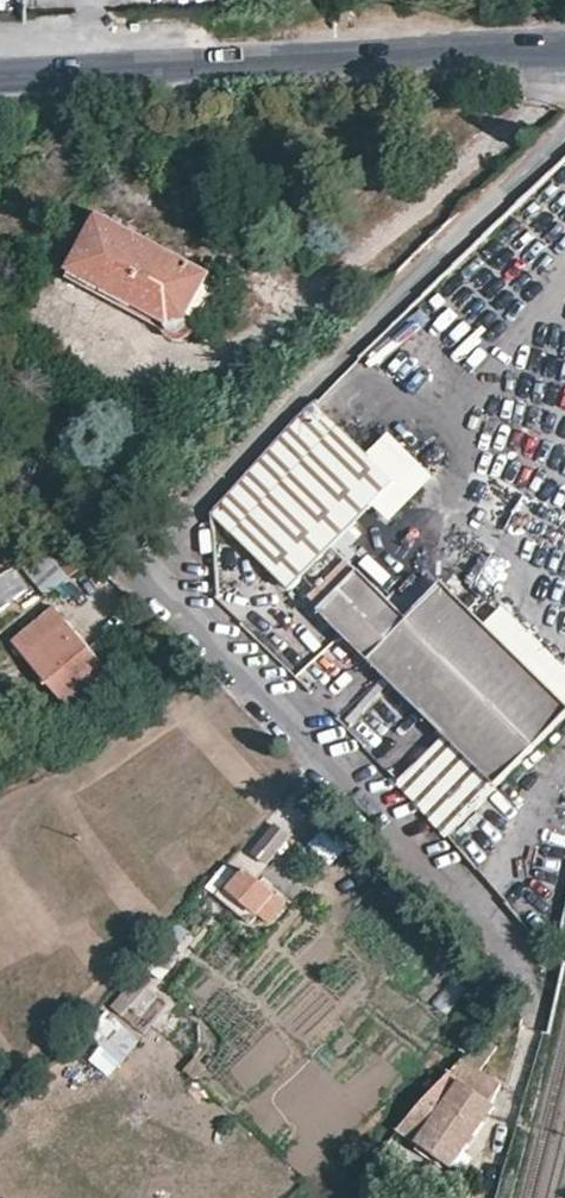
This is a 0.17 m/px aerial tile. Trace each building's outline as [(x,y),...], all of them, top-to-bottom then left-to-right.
[(214,274),(99,212),(68,270),(170,325),(189,320),(214,274)] [(206,510),(223,526),(328,415),(313,401),(285,430),(206,510)] [(328,415),(223,526),(288,588),(393,477),(328,415)] [(90,560),(64,530),(25,562),(50,593),(90,560)] [(319,589),(348,559),(335,548),(306,576),(319,589)] [(445,583),(409,618),(393,602),(348,559),(319,589),(312,597),(323,607),(320,610),(447,733),(399,781),(408,790),(449,836),(500,785),(564,717),(564,702),(445,583)] [(409,618),(445,583),(428,567),(393,602),(409,618)] [(115,677),(56,606),(16,640),(76,711),(115,677)] [(289,836),(277,825),(255,852),(268,863),(289,836)] [(287,905),(246,870),(222,899),(253,926),(261,915),(271,924),(287,905)] [(190,932),(181,924),(169,938),(146,965),(163,979),(182,956),(175,951),(190,932)] [(161,996),(138,977),(112,1006),(124,1016),(131,1007),(143,1017),(161,996)] [(140,1040),(109,1011),(90,1031),(121,1060),(140,1040)] [(466,1057),(501,1086),(507,1077),(516,1049),(490,1029),(466,1057)] [(466,1057),(402,1129),(454,1167),(497,1107),(491,1101),(501,1086),(466,1057)] [(432,1182),(423,1197),(458,1197),(432,1182)]
